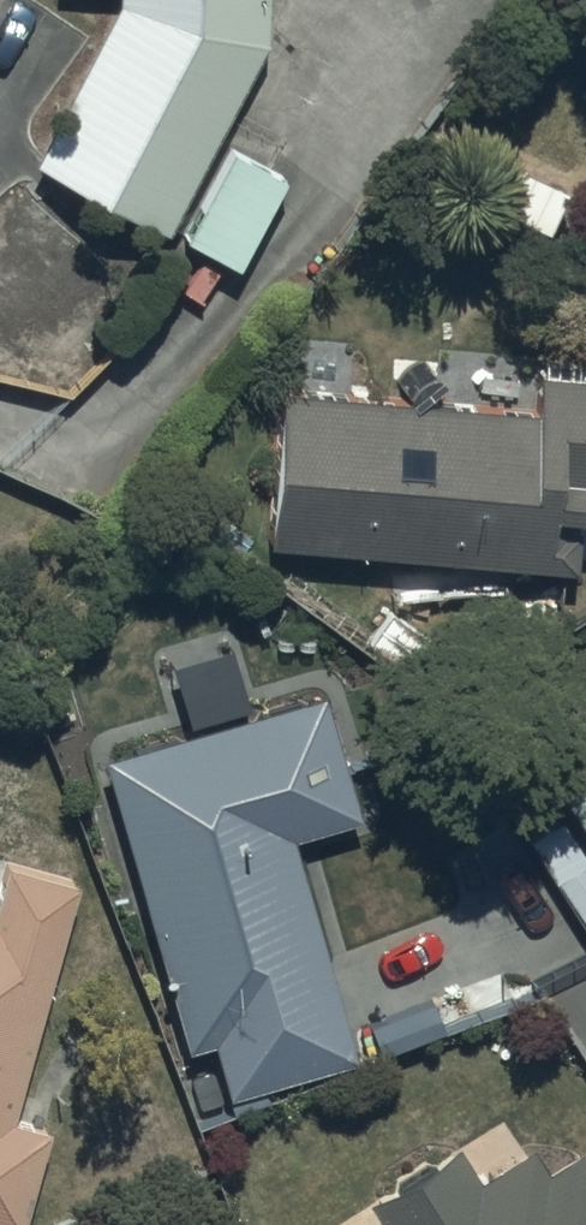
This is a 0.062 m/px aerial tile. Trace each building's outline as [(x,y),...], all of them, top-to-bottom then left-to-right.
[(266,0),(116,0),(116,6),(32,165),(167,235),(264,45),(266,0)] [(286,178),(231,149),(184,241),(237,270),(286,178)] [(119,297),(29,190),(0,215),(0,348),(24,376),(119,297)] [(280,392),(267,550),(572,574),(577,522),(585,523),(585,381),(538,378),(536,413),(280,392)] [(322,694),(99,761),(188,1053),(211,1046),(227,1100),(357,1061),(291,843),(361,822),(322,694)] [(557,794),(585,836),(585,774),(557,794)] [(531,843),(585,925),(585,855),(563,821),(531,843)] [(2,867),(0,876),(0,1224),(21,1224),(48,1133),(8,1121),(74,887),(2,867)] [(580,1151),(550,1170),(535,1146),(478,1183),(456,1148),(367,1207),(378,1224),(585,1224),(585,1160),(580,1151)]
